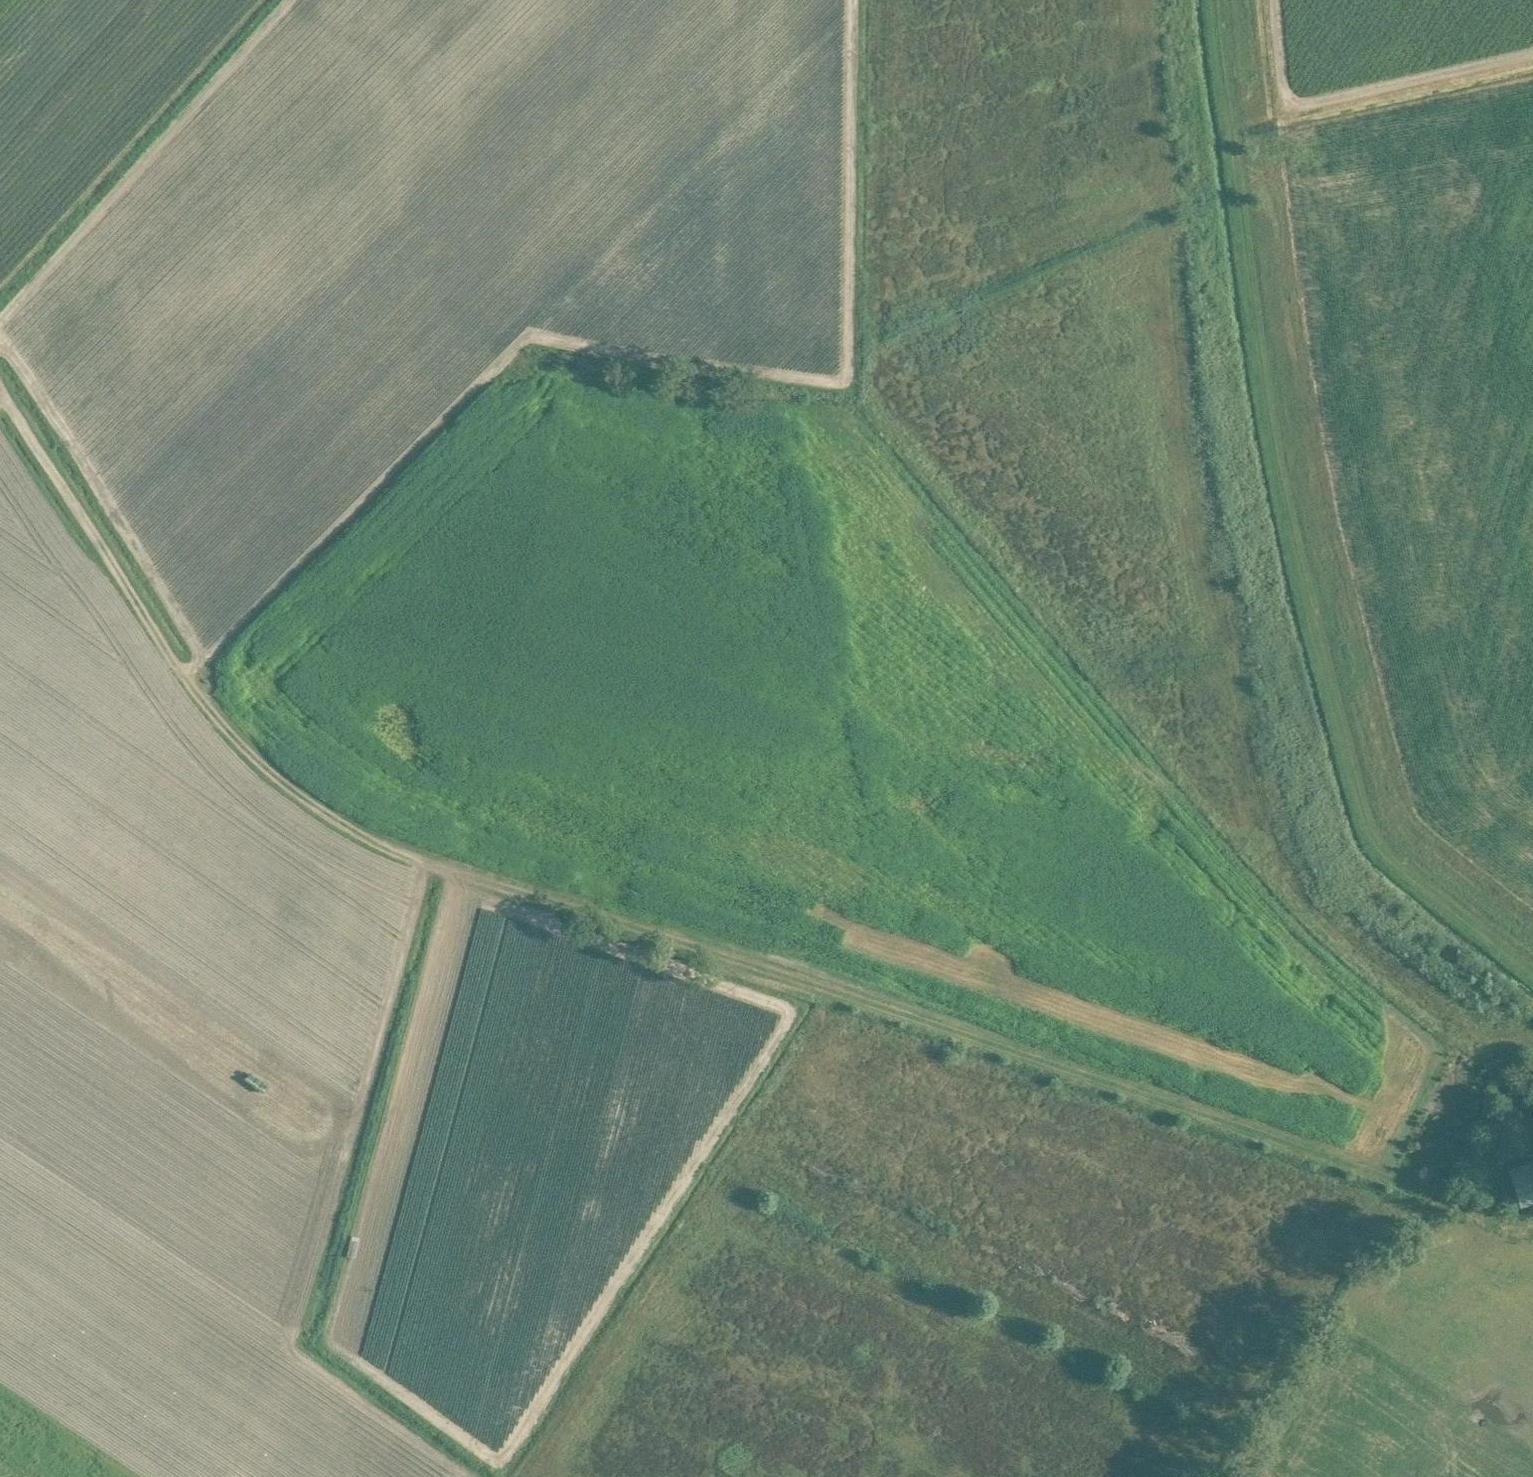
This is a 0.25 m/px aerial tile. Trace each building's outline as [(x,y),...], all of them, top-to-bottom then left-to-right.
[(1532,1204),(1532,1161),(1508,1169),(1520,1208),(1532,1204)]
